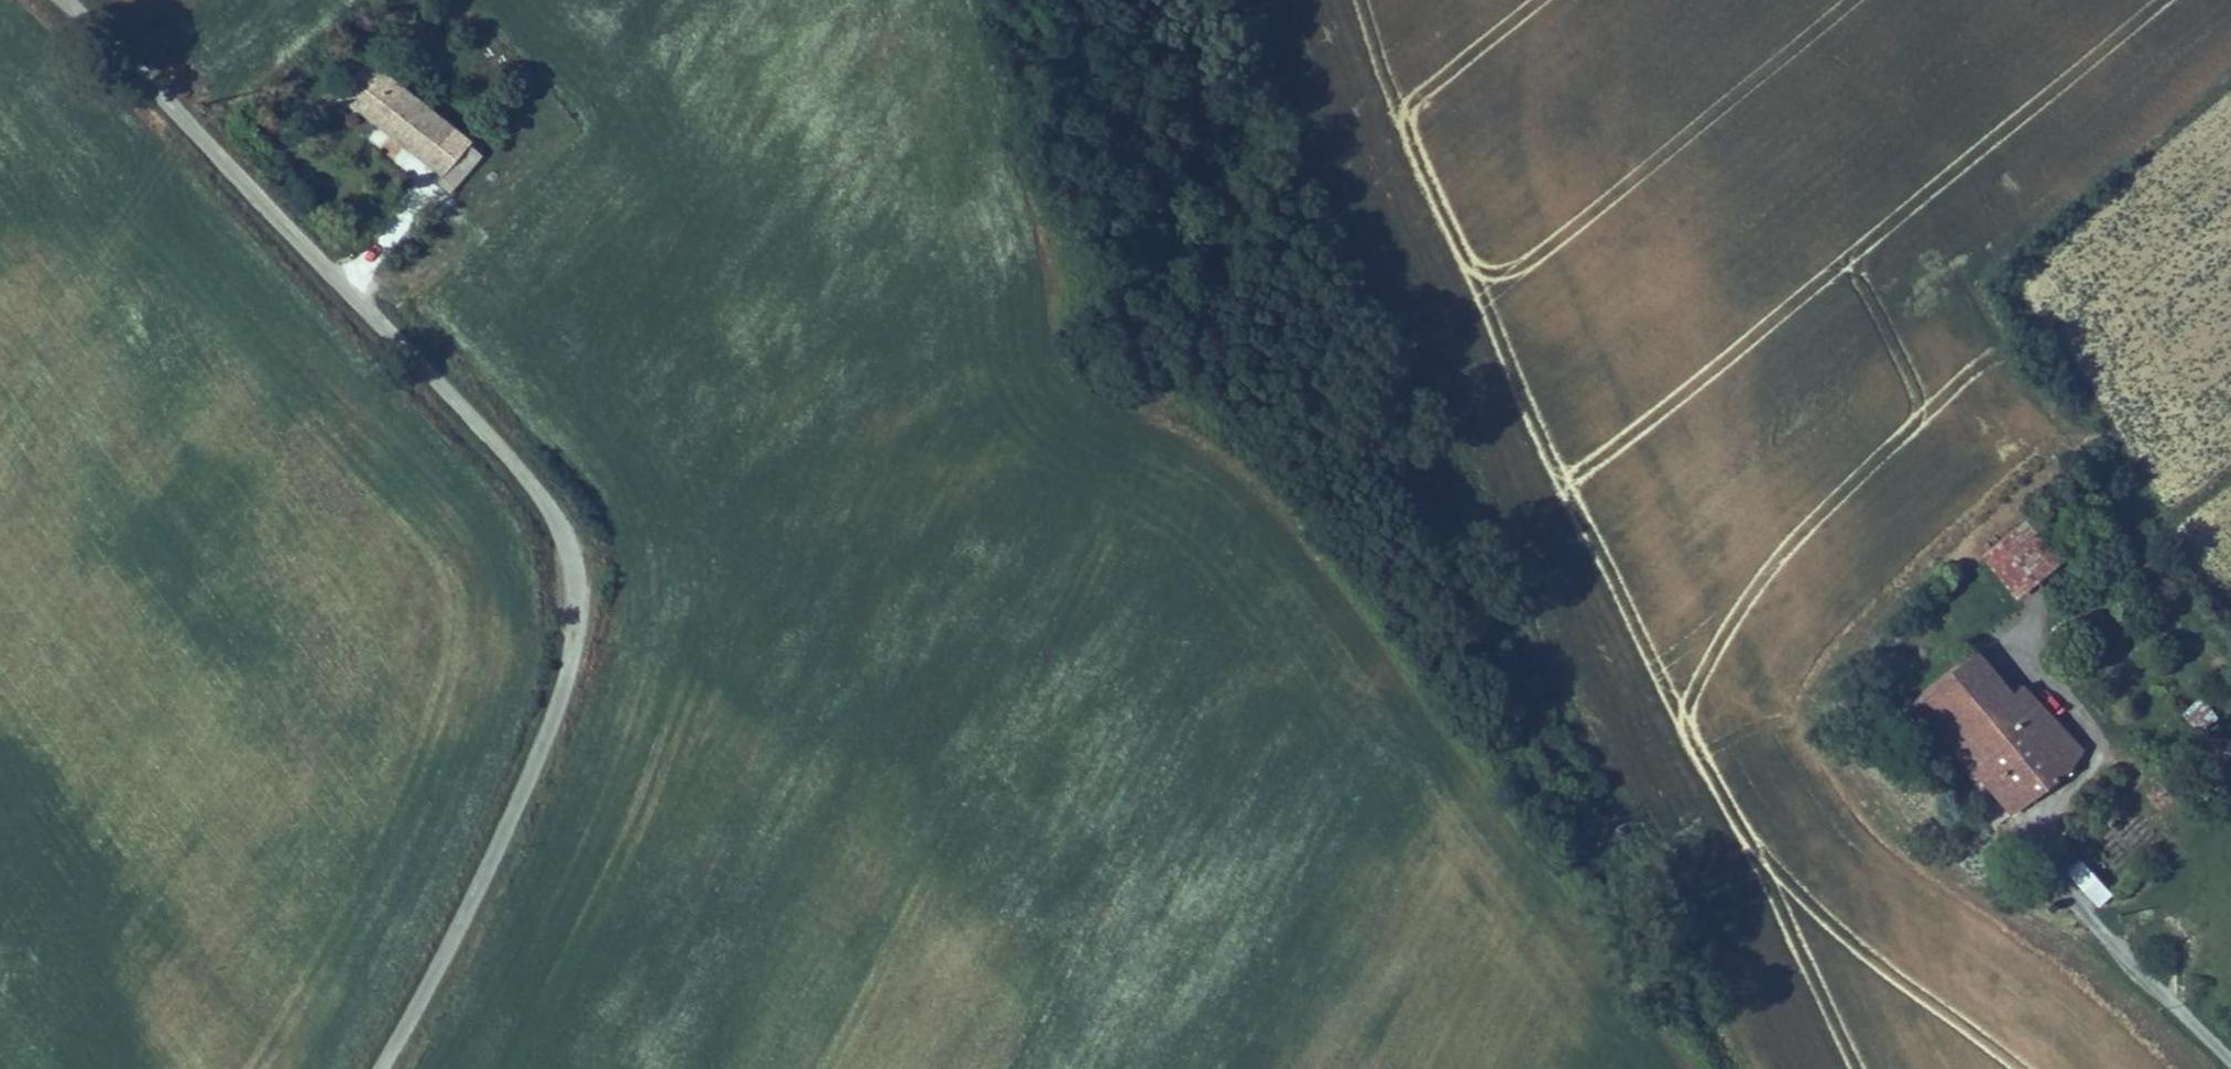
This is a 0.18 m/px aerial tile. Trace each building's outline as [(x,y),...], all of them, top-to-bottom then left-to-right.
[(460,130),(374,63),(350,96),(373,115),(380,106),(435,149),(428,158),(434,162),(460,130)] [(373,115),(428,158),(435,149),(380,106),(373,115)] [(460,130),(434,162),(450,175),(475,142),(460,130)] [(487,151),(475,142),(450,175),(446,180),(457,189),(487,151)] [(2022,523),(1987,551),(2025,598),(2059,570),(2022,523)] [(1940,721),(1999,673),(1980,650),(1921,698),(1940,721)] [(2020,813),(2076,770),(2028,710),(2017,696),(1999,673),(1940,721),(2020,813)] [(2030,685),(2017,696),(2028,710),(2041,699),(2030,685)] [(2210,699),(2194,713),(2212,735),(2229,720),(2210,699)] [(2217,741),(2230,757),(2230,729),(2217,741)] [(2087,872),(2077,882),(2097,903),(2107,893),(2087,872)]
